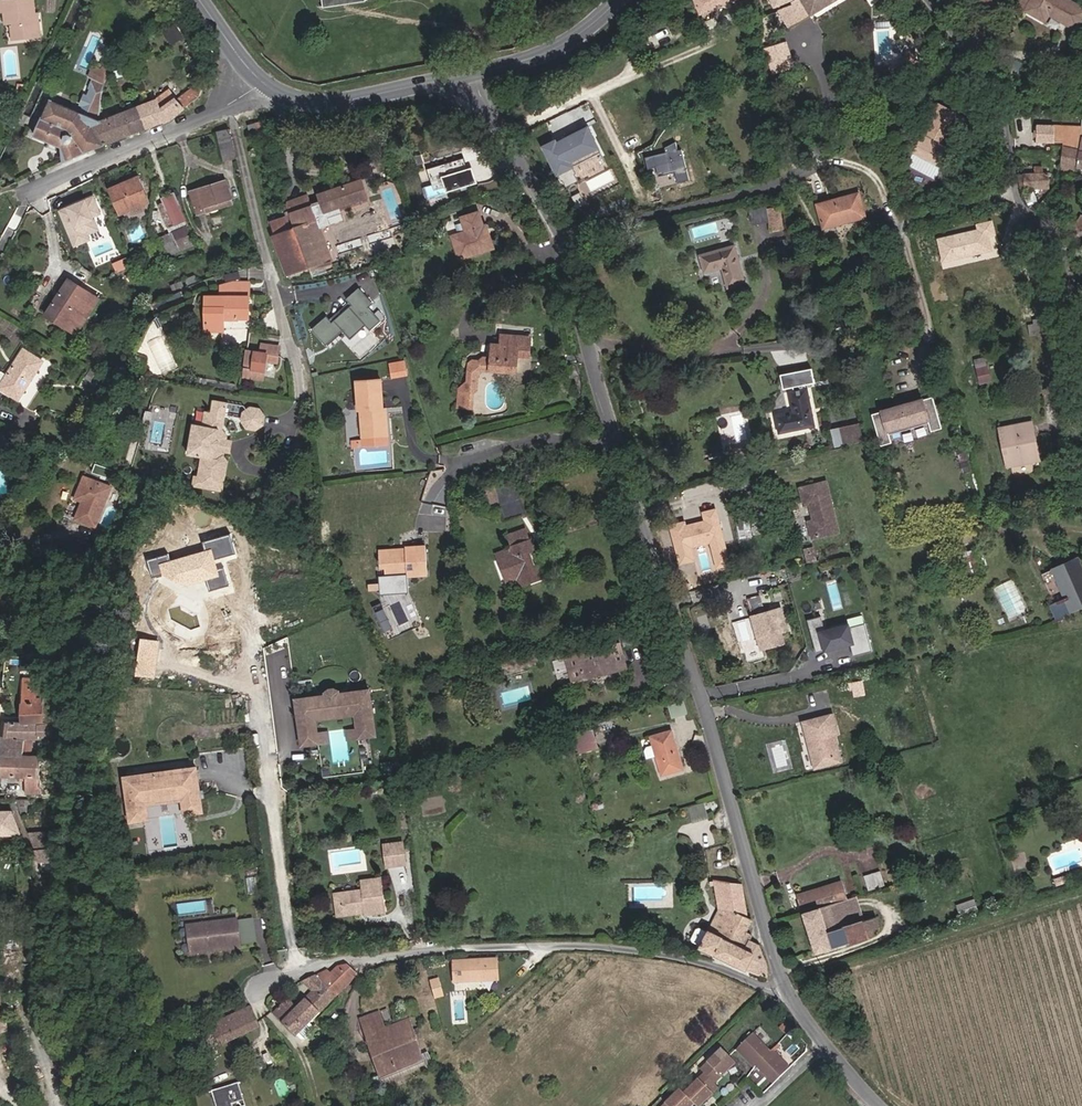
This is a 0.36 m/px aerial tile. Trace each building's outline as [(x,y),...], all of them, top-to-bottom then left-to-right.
[(702,10),(728,0),(698,0),(702,10)] [(794,0),(790,0),(788,1),(791,5),(775,13),(784,30),(804,19),(794,0)] [(803,0),(794,0),(804,19),(811,14),(803,0)] [(827,5),(824,0),(803,0),(811,14),(827,5)] [(1026,0),(1017,0),(1013,6),(1021,10),(1026,0)] [(1066,0),(1026,0),(1021,10),(1041,21),(1044,14),(1070,29),(1081,9),(1066,0)] [(3,22),(18,21),(18,28),(19,38),(31,38),(31,26),(35,26),(35,16),(30,16),(30,3),(0,5),(0,14),(2,15),(3,22)] [(784,30),(775,13),(766,17),(776,34),(784,30)] [(788,39),(764,46),(771,73),(795,67),(788,39)] [(907,65),(901,57),(881,73),(887,81),(907,65)] [(1004,70),(1007,60),(1000,58),(997,67),(1004,70)] [(1012,72),(1015,63),(1009,61),(1005,70),(1012,72)] [(90,82),(95,70),(89,67),(84,80),(88,81),(90,82)] [(100,86),(104,74),(95,70),(90,82),(100,86)] [(97,121),(99,88),(100,86),(90,82),(88,81),(84,91),(86,91),(92,94),(88,105),(91,106),(86,117),(97,121)] [(180,113),(198,97),(191,87),(173,100),(180,113)] [(167,89),(147,101),(142,104),(135,107),(147,133),(167,125),(180,113),(173,100),(167,89)] [(88,105),(92,94),(86,91),(83,97),(80,96),(76,106),(79,107),(77,114),(86,117),(91,106),(88,105)] [(524,111),(517,96),(506,101),(513,116),(524,111)] [(97,124),(97,121),(48,103),(32,141),(58,151),(64,167),(101,152),(87,129),(97,124)] [(112,115),(97,121),(97,124),(87,129),(101,152),(130,140),(119,113),(116,105),(110,109),(112,115)] [(147,133),(135,107),(119,113),(130,140),(147,133)] [(942,113),(931,108),(909,149),(936,163),(958,121),(947,115),(945,118),(941,116),(942,113)] [(587,124),(542,146),(563,189),(579,181),(586,196),(614,181),(587,124)] [(1063,142),(1063,146),(1080,148),(1081,137),(1070,136),(1070,130),(1065,129),(1065,133),(1053,132),(1054,126),(1037,124),(1035,139),(1063,142)] [(261,127),(254,129),(257,143),(265,142),(261,127)] [(224,130),(210,133),(217,159),(230,156),(224,130)] [(257,146),(251,130),(245,132),(250,148),(257,146)] [(663,143),(664,152),(643,155),(645,167),(655,165),(657,174),(676,171),(677,181),(687,180),(681,141),(663,143)] [(1080,148),(1063,146),(1061,165),(1063,165),(1071,166),(1070,175),(1077,176),(1078,168),(1080,148)] [(466,186),(460,163),(422,175),(429,197),(422,199),(425,205),(443,200),(441,194),(466,186)] [(1062,175),(1070,175),(1071,166),(1063,165),(1062,175)] [(213,172),(200,175),(206,196),(213,195),(215,201),(220,200),(213,172)] [(1048,173),(1017,175),(1019,193),(1022,193),(1023,193),(1028,208),(1039,204),(1034,193),(1047,193),(1048,190),(1048,173)] [(206,196),(200,175),(176,181),(183,207),(190,206),(189,202),(206,196)] [(130,184),(103,197),(115,220),(141,208),(130,184)] [(365,203),(361,188),(317,200),(321,215),(337,211),(365,203)] [(812,207),(819,232),(864,220),(857,194),(812,207)] [(213,195),(206,196),(207,203),(215,201),(213,195)] [(181,229),(184,227),(169,196),(156,202),(172,233),(155,240),(164,260),(175,255),(175,256),(188,249),(181,229)] [(207,203),(206,196),(189,202),(190,206),(190,208),(207,203)] [(288,216),(312,210),(309,203),(308,200),(286,206),(287,212),(288,216)] [(321,215),(317,200),(309,203),(312,210),(315,223),(317,230),(326,227),(324,221),(338,217),(337,211),(321,215)] [(95,235),(89,223),(96,219),(89,203),(81,207),(82,208),(78,210),(77,209),(56,219),(72,252),(87,245),(84,240),(95,235)] [(752,223),(770,220),(772,230),(785,228),(782,204),(749,209),(752,223)] [(293,232),(306,273),(328,266),(317,230),(315,223),(312,210),(288,216),(289,217),(293,232)] [(267,223),(272,239),(293,232),(289,217),(283,218),(267,223)] [(459,239),(446,242),(453,266),(487,256),(482,239),(479,240),(473,219),(455,224),(459,239)] [(937,238),(942,262),(998,250),(991,219),(976,223),(977,228),(937,238)] [(755,233),(771,233),(771,223),(754,224),(755,233)] [(284,279),(306,273),(293,232),(272,239),(284,279)] [(735,249),(701,257),(705,275),(723,271),(727,291),(744,287),(735,249)] [(99,306),(69,287),(47,322),(76,341),(99,306)] [(372,329),(381,319),(368,306),(372,302),(357,287),(345,300),(351,305),(333,324),(327,319),(314,333),(329,348),(345,331),(349,335),(353,339),(367,324),(372,329)] [(220,293),(219,304),(232,304),(229,289),(220,293)] [(229,289),(232,304),(247,306),(247,296),(247,290),(229,289)] [(247,306),(232,304),(219,304),(206,302),(203,334),(223,335),(224,323),(245,326),(247,306)] [(1054,330),(1051,316),(1035,319),(1036,324),(1030,325),(1032,333),(1038,332),(1038,333),(1054,330)] [(1068,329),(1067,320),(1060,320),(1061,330),(1068,329)] [(526,342),(506,341),(505,349),(497,349),(488,349),(488,359),(476,367),(469,367),(466,370),(464,388),(456,395),(454,414),(468,415),(470,400),(474,397),(475,382),(480,377),(487,377),(495,377),(496,380),(503,380),(504,377),(513,377),(514,361),(525,360),(526,342)] [(497,341),(497,349),(505,349),(506,341),(497,341)] [(254,357),(252,384),(271,385),(272,370),(284,371),(285,354),(268,352),(268,358),(254,357)] [(988,366),(986,356),(975,358),(978,368),(988,366)] [(20,362),(0,393),(0,404),(14,413),(39,375),(20,362)] [(403,378),(401,370),(387,374),(390,382),(403,378)] [(809,371),(778,378),(782,392),(794,390),(795,393),(788,395),(793,415),(775,419),(779,436),(814,428),(805,391),(804,391),(803,387),(813,385),(809,371)] [(360,432),(361,441),(379,441),(379,413),(374,413),(374,386),(349,386),(351,416),(353,416),(353,432),(360,432)] [(929,397),(868,414),(877,446),(888,443),(884,431),(924,420),(927,432),(938,428),(929,397)] [(209,413),(207,428),(202,427),(198,458),(207,459),(211,460),(207,490),(230,493),(232,472),(224,460),(230,456),(230,451),(232,441),(232,436),(227,430),(229,416),(230,403),(216,402),(215,414),(209,413)] [(230,403),(229,416),(245,418),(246,412),(250,409),(247,405),(230,403)] [(269,415),(263,408),(253,406),(250,409),(246,412),(245,418),(245,421),(251,429),(260,430),(267,424),(269,415)] [(1031,437),(1036,436),(1033,421),(1020,423),(1020,426),(1001,430),(1008,466),(1035,461),(1031,437)] [(194,457),(198,458),(202,427),(198,426),(194,457)] [(858,430),(846,432),(849,446),(860,444),(858,430)] [(360,432),(353,432),(353,441),(344,441),(344,450),(380,448),(379,441),(361,441),(360,432)] [(1031,437),(1035,461),(1041,459),(1036,436),(1031,437)] [(234,461),(230,456),(224,460),(232,472),(234,461)] [(200,489),(207,490),(211,460),(207,459),(205,478),(201,478),(200,489)] [(83,483),(76,501),(84,506),(83,509),(76,525),(94,533),(111,494),(83,483)] [(820,484),(793,491),(797,508),(802,507),(806,523),(801,525),(806,542),(833,536),(820,484)] [(686,519),(668,523),(678,564),(697,559),(694,547),(708,544),(715,569),(731,565),(716,508),(702,512),(704,520),(687,524),(686,519)] [(745,539),(741,519),(730,521),(734,541),(745,539)] [(503,552),(496,529),(489,531),(497,559),(502,558),(501,553),(503,552)] [(518,581),(520,584),(526,582),(540,578),(536,567),(526,569),(521,554),(531,551),(528,541),(526,541),(523,532),(507,536),(509,545),(507,546),(511,561),(507,561),(513,583),(518,581)] [(169,552),(146,559),(152,577),(163,574),(187,585),(219,575),(215,559),(236,553),(230,534),(204,542),(206,551),(171,561),(169,552)] [(796,552),(800,566),(810,563),(807,550),(796,552)] [(378,555),(378,571),(386,571),(386,580),(399,580),(399,583),(423,583),(424,552),(401,552),(401,555),(378,555)] [(1049,566),(1067,607),(1081,601),(1081,568),(1075,554),(1049,566)] [(526,582),(520,584),(521,590),(528,589),(526,582)] [(0,593),(0,602),(9,606),(13,598),(0,593)] [(515,603),(513,596),(509,598),(516,618),(523,615),(518,602),(515,603)] [(779,634),(770,598),(748,603),(757,639),(779,634)] [(748,617),(741,620),(745,631),(752,629),(748,617)] [(820,618),(806,621),(814,654),(844,646),(844,644),(848,643),(852,658),(871,653),(864,625),(848,629),(847,626),(824,632),(820,618)] [(156,677),(161,641),(142,639),(137,675),(156,677)] [(618,648),(564,663),(571,689),(625,675),(618,648)] [(538,670),(536,659),(520,662),(522,673),(538,670)] [(522,673),(520,662),(498,667),(500,677),(522,673)] [(625,675),(571,689),(572,693),(626,678),(625,675)] [(16,725),(6,725),(5,741),(20,742),(41,743),(45,743),(45,727),(39,726),(41,687),(31,683),(19,683),(16,725)] [(313,722),(354,717),(357,740),(373,738),(366,693),(294,703),(300,748),(316,746),(313,722)] [(845,720),(843,713),(814,721),(826,763),(853,756),(846,730),(840,732),(837,722),(845,720)] [(618,717),(596,724),(598,729),(620,722),(618,717)] [(598,746),(594,730),(576,735),(581,751),(598,746)] [(684,768),(672,730),(652,736),(654,744),(657,755),(663,774),(684,768)] [(0,746),(0,757),(18,759),(20,742),(5,741),(0,740),(0,746)] [(657,755),(654,744),(647,746),(645,750),(647,758),(657,755)] [(0,757),(0,780),(22,782),(22,800),(38,801),(40,760),(18,759),(0,757)] [(201,808),(193,765),(123,777),(131,821),(145,818),(140,794),(151,793),(151,796),(173,792),(172,789),(183,787),(187,811),(201,808)] [(145,803),(181,796),(184,811),(187,811),(183,787),(172,789),(173,792),(151,796),(151,793),(140,794),(145,818),(148,818),(145,803)] [(14,805),(18,821),(34,821),(34,805),(14,805)] [(683,807),(664,813),(666,819),(693,811),(691,805),(683,807)] [(0,816),(0,837),(16,837),(8,816),(0,816)] [(31,853),(63,852),(65,835),(25,837),(31,853)] [(402,847),(383,850),(384,858),(403,856),(402,847)] [(63,852),(31,853),(37,866),(61,865),(63,852)] [(404,869),(403,856),(384,858),(386,872),(404,869)] [(15,874),(15,861),(0,861),(0,874),(15,874)] [(30,875),(26,866),(21,868),(25,878),(30,875)] [(876,874),(860,879),(864,894),(880,889),(876,874)] [(1066,876),(1052,881),(1054,888),(1068,883),(1066,876)] [(730,965),(765,977),(754,937),(746,934),(750,922),(749,919),(736,916),(732,885),(714,883),(717,909),(718,914),(707,932),(701,945),(699,947),(730,965)] [(367,919),(385,916),(381,884),(362,886),(363,892),(366,892),(367,894),(343,897),(345,908),(336,909),(338,920),(360,917),(360,913),(366,913),(367,919)] [(740,886),(732,885),(736,916),(749,919),(740,886)] [(797,898),(802,915),(842,902),(836,886),(797,898)] [(335,898),(336,909),(345,908),(343,897),(335,898)] [(842,902),(802,915),(813,955),(863,939),(863,934),(877,929),(874,919),(858,924),(852,926),(848,913),(854,911),(851,899),(842,902)] [(970,902),(953,908),(958,921),(974,915),(970,902)] [(858,924),(854,911),(848,913),(852,926),(858,924)] [(233,921),(184,927),(187,955),(236,949),(233,921)] [(693,940),(701,945),(707,932),(700,928),(697,929),(692,937),(693,940)] [(17,929),(5,930),(6,937),(17,937),(17,929)] [(765,977),(767,982),(768,965),(759,933),(753,935),(754,937),(765,977)] [(497,959),(456,962),(457,982),(498,979),(497,959)] [(327,969),(313,976),(322,985),(336,998),(358,976),(343,965),(333,973),(327,969)] [(313,976),(301,982),(312,994),(322,985),(313,976)] [(430,979),(435,997),(444,995),(439,977),(430,979)] [(296,1038),(336,998),(322,985),(312,994),(296,1010),(287,1000),(273,1015),(296,1038)] [(249,1008),(211,1026),(222,1048),(259,1029),(257,1024),(249,1008)] [(388,1024),(393,1023),(390,1010),(385,1011),(388,1024)] [(386,1029),(382,1012),(361,1018),(378,1079),(425,1066),(412,1022),(386,1029)] [(758,1067),(774,1085),(791,1069),(774,1051),(772,1053),(754,1033),(745,1041),(748,1044),(740,1052),(756,1070),(758,1067)] [(697,1104),(698,1105),(705,1105),(723,1090),(718,1084),(739,1064),(728,1051),(706,1072),(709,1075),(687,1094),(685,1092),(670,1105),(695,1105),(697,1104)] [(236,1086),(241,1102),(245,1095),(242,1084),(236,1086)] [(221,1091),(225,1105),(241,1105),(240,1105),(241,1102),(236,1086),(221,1091)] [(221,1091),(214,1094),(217,1105),(225,1105),(221,1091)]
